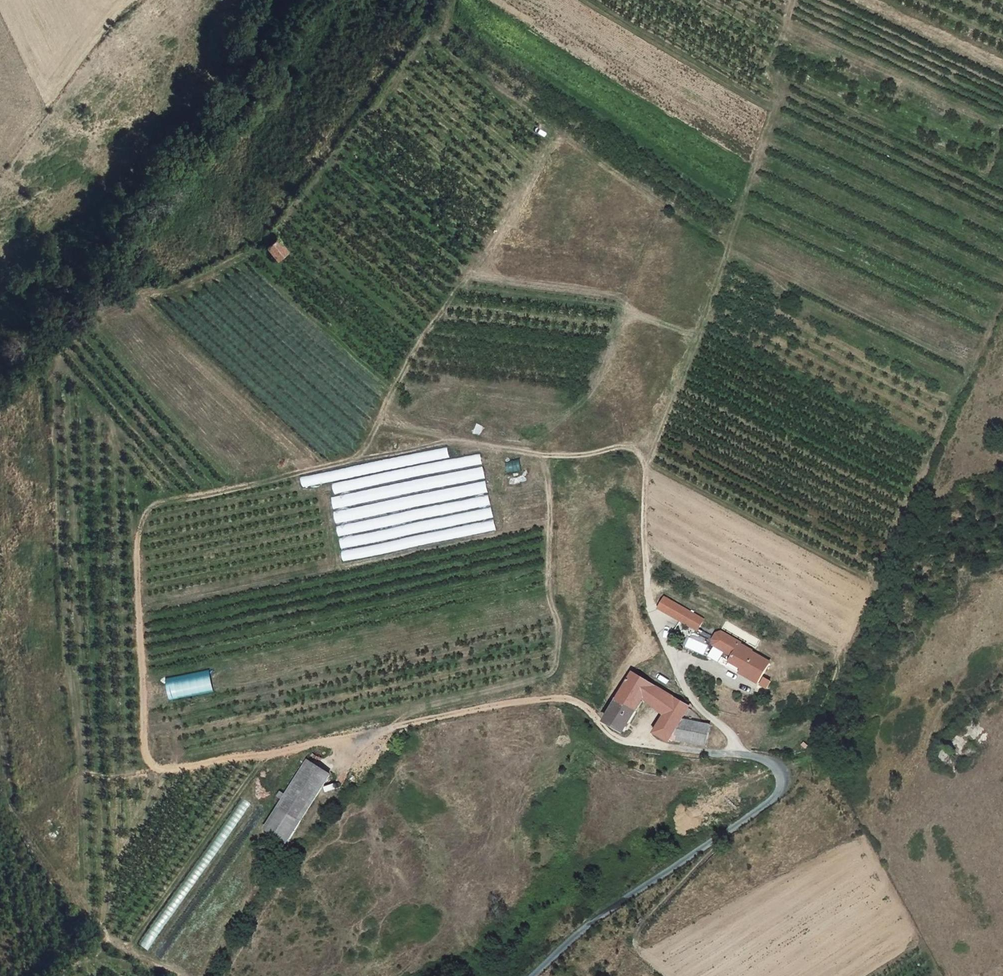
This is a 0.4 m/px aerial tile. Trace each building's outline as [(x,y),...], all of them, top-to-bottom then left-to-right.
[(265,243),(274,257),(285,250),(276,236),(265,243)] [(785,309),(796,317),(803,308),(792,300),(785,309)] [(300,477),(302,487),(449,457),(447,447),(300,477)] [(333,484),(335,494),(481,464),(479,454),(333,484)] [(505,460),(507,473),(521,471),(520,458),(505,460)] [(331,497),(333,509),(484,477),(482,466),(331,497)] [(334,513),(337,524),(488,492),(485,481),(334,513)] [(337,526),(339,537),(490,506),(488,494),(337,526)] [(340,539),(342,550),(493,518),(491,507),(340,539)] [(342,551),(344,562),(495,530),(493,519),(342,551)] [(669,594),(666,600),(672,604),(670,608),(702,627),(709,616),(669,594)] [(672,604),(666,600),(663,604),(670,608),(672,604)] [(719,642),(738,653),(745,640),(745,639),(726,628),(721,630),(718,637),(719,642)] [(756,648),(757,647),(745,640),(738,653),(735,658),(747,666),(756,648)] [(715,647),(710,657),(717,661),(722,652),(715,647)] [(747,666),(745,670),(763,680),(775,659),(756,648),(747,666)] [(744,671),(745,670),(747,666),(735,658),(732,664),(744,671)] [(634,705),(641,693),(645,686),(639,682),(644,673),(636,668),(608,715),(627,727),(640,709),(634,705)] [(210,670),(167,679),(170,701),(213,692),(210,670)] [(688,715),(694,704),(644,673),(639,682),(645,686),(641,693),(647,697),(669,710),(685,720),(688,715)] [(640,709),(647,697),(641,693),(634,705),(640,709)] [(674,740),(677,734),(685,720),(669,710),(657,730),(674,740)] [(685,720),(677,734),(704,743),(711,744),(715,722),(688,715),(685,720)] [(267,825),(291,842),(338,768),(313,755),(267,825)] [(139,943),(147,951),(251,805),(241,799),(139,943)]
